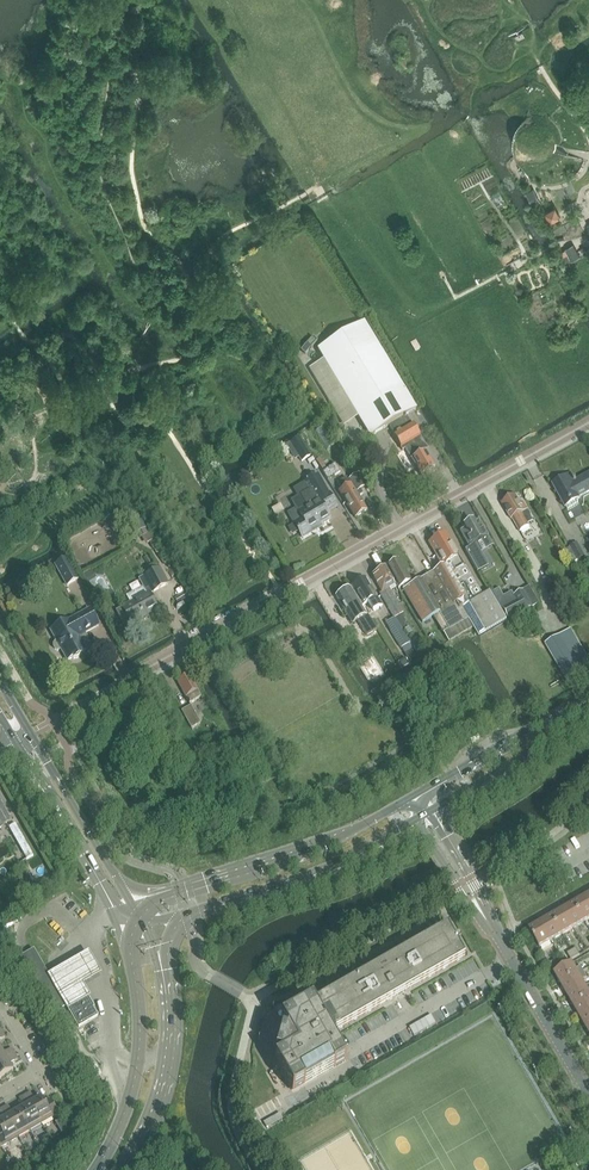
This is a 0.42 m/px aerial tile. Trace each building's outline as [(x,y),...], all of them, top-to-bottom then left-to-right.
[(554,153),(554,152),(555,151),(555,150),(556,149),(556,148),(556,147),(556,146),(556,145),(556,144),(556,142),(555,140),(555,139),(554,137),(553,136),(552,135),(550,132),(549,131),(548,130),(546,128),(543,127),(540,125),(537,124),(534,123),(530,122),(526,121),(526,120),(524,121),(520,125),(517,130),(515,135),(513,140),(513,145),(513,151),(514,156),(516,160),(519,165),(527,178),(529,177),(521,164),(520,161),(519,158),(521,159),(524,160),(527,160),(529,160),(531,161),(534,161),(537,161),(540,160),(542,160),(544,159),(546,158),(548,157),(550,156),(551,155),(553,153),(554,152),(554,153)] [(559,200),(550,205),(553,213),(563,208),(559,200)] [(588,253),(588,239),(584,242),(568,250),(560,254),(566,265),(574,261),(588,253)] [(364,322),(318,349),(370,436),(389,425),(407,414),(417,409),(364,322)] [(407,414),(389,425),(394,434),(393,435),(403,450),(405,449),(412,459),(411,459),(421,476),(435,468),(425,451),(418,438),(421,437),(407,414)] [(298,437),(290,442),(299,457),(302,461),(310,456),(298,437)] [(335,466),(323,473),(328,481),(339,473),(335,466)] [(358,474),(349,480),(356,492),(360,489),(365,486),(358,474)] [(566,508),(580,500),(579,499),(588,494),(588,474),(577,481),(576,480),(575,480),(573,477),(569,479),(568,477),(553,485),(566,508)] [(322,525),(331,520),(326,513),(336,507),(318,476),(305,484),(309,492),(292,502),(296,510),(288,515),(303,539),(323,528),(322,525)] [(346,477),(338,483),(342,490),(339,492),(355,517),(367,510),(358,497),(363,494),(360,489),(356,492),(349,480),(348,480),(346,477)] [(530,527),(528,524),(533,521),(527,511),(528,510),(525,504),(522,505),(517,497),(503,505),(511,520),(512,520),(519,533),(530,527)] [(138,513),(129,518),(137,533),(139,531),(142,537),(143,536),(149,533),(138,513)] [(465,528),(460,531),(470,547),(465,550),(478,572),(488,566),(481,552),(476,544),(488,537),(479,521),(478,521),(478,522),(476,524),(475,523),(474,523),(473,521),(472,521),(472,522),(465,525),(464,526),(465,528)] [(149,533),(143,536),(147,543),(153,539),(149,533)] [(481,596),(446,534),(430,543),(443,567),(435,571),(463,620),(467,618),(473,627),(478,637),(505,622),(488,592),(481,596)] [(577,542),(570,546),(577,559),(584,555),(577,542)] [(148,555),(144,558),(149,566),(153,563),(148,555)] [(67,558),(56,564),(67,585),(78,579),(67,558)] [(413,584),(400,561),(387,568),(397,585),(401,583),(405,589),(413,584)] [(88,575),(95,571),(91,563),(84,567),(88,575)] [(131,624),(135,622),(135,623),(137,624),(138,624),(145,620),(146,619),(146,617),(145,616),(159,609),(150,593),(152,592),(153,593),(169,584),(160,568),(139,580),(143,587),(127,596),(131,603),(122,608),(131,624)] [(385,568),(372,575),(378,584),(378,583),(382,591),(389,587),(394,584),(385,568)] [(435,571),(413,584),(405,589),(403,589),(423,623),(434,616),(448,642),(473,627),(467,618),(463,620),(435,571)] [(352,588),(363,607),(369,604),(374,612),(382,607),(366,580),(352,588)] [(175,582),(170,589),(180,597),(185,590),(175,582)] [(382,591),(381,592),(395,618),(404,613),(389,587),(382,591)] [(350,588),(336,597),(347,615),(353,624),(358,621),(366,635),(377,629),(368,615),(366,616),(350,588)] [(517,600),(503,608),(508,617),(531,605),(523,590),(514,595),(517,600)] [(69,620),(51,630),(57,641),(55,642),(54,644),(54,647),(55,649),(57,650),(60,650),(62,649),(68,660),(74,657),(74,658),(77,658),(79,657),(81,654),(80,654),(86,650),(82,643),(83,642),(85,640),(86,638),(85,635),(84,633),(99,625),(90,609),(70,621),(69,620)] [(404,613),(395,618),(396,618),(401,628),(406,625),(405,623),(406,622),(403,616),(405,615),(404,613)] [(396,618),(387,623),(402,648),(410,643),(401,628),(396,618)] [(546,645),(570,685),(588,674),(588,661),(571,630),(546,645)] [(419,643),(415,637),(409,641),(413,647),(419,643)] [(408,652),(407,656),(410,661),(417,656),(412,649),(408,652)] [(405,658),(398,663),(401,667),(408,662),(405,658)] [(177,682),(189,704),(201,697),(189,676),(177,682)] [(200,723),(191,706),(181,711),(191,728),(200,723)] [(2,827),(1,825),(11,820),(0,800),(0,828),(2,827)] [(16,824),(9,828),(26,859),(34,855),(16,824)] [(586,897),(574,904),(585,921),(588,919),(588,903),(586,897)] [(585,921),(574,904),(563,910),(574,928),(585,921)] [(574,928),(563,910),(552,917),(562,934),(574,928)] [(562,934),(552,917),(541,923),(551,941),(562,934)] [(551,941),(541,923),(530,930),(540,948),(551,941)] [(312,1003),(328,1031),(330,1033),(335,1030),(335,1031),(465,956),(458,943),(460,942),(461,941),(461,940),(461,939),(461,938),(460,938),(460,937),(459,937),(458,937),(457,937),(455,938),(447,925),(312,1003)] [(572,951),(576,957),(580,955),(576,948),(572,951)] [(27,954),(20,957),(48,1005),(55,1001),(61,997),(34,950),(27,954)] [(88,951),(47,975),(67,1010),(90,997),(83,984),(101,973),(88,951)] [(576,957),(572,951),(567,953),(571,960),(576,957)] [(554,961),(549,964),(553,970),(558,968),(554,961)] [(555,973),(561,985),(584,972),(581,966),(576,969),(573,963),(555,973)] [(568,996),(586,986),(583,980),(588,977),(584,972),(561,985),(568,996)] [(568,996),(574,1007),(588,999),(588,991),(586,986),(568,996)] [(87,997),(68,1008),(79,1027),(98,1016),(87,997)] [(581,1018),(588,1013),(588,999),(574,1007),(581,1018)] [(288,1031),(287,1034),(286,1034),(282,1033),(283,1033),(282,1032),(282,1033),(281,1038),(280,1038),(281,1038),(280,1043),(279,1043),(279,1044),(278,1048),(277,1049),(278,1049),(277,1054),(276,1054),(277,1054),(281,1055),(281,1056),(280,1058),(275,1061),(280,1070),(293,1092),(346,1061),(330,1033),(328,1031),(312,1003),(281,1020),(288,1031)] [(587,1029),(588,1028),(588,1013),(581,1018),(587,1029)] [(15,1054),(12,1048),(3,1053),(0,1047),(0,1062),(15,1054)] [(15,1054),(0,1062),(0,1078),(13,1070),(10,1064),(18,1059),(15,1054)] [(21,1089),(23,1095),(35,1091),(32,1085),(21,1089)] [(35,1101),(30,1092),(25,1095),(41,1124),(59,1113),(50,1099),(44,1102),(41,1097),(35,1101)] [(24,1107),(18,1110),(30,1130),(41,1124),(25,1095),(19,1099),(24,1107)] [(8,1105),(3,1108),(19,1137),(30,1130),(18,1110),(13,1113),(8,1105)] [(19,1137),(3,1108),(0,1110),(0,1117),(2,1120),(0,1121),(0,1145),(1,1147),(19,1137)]
